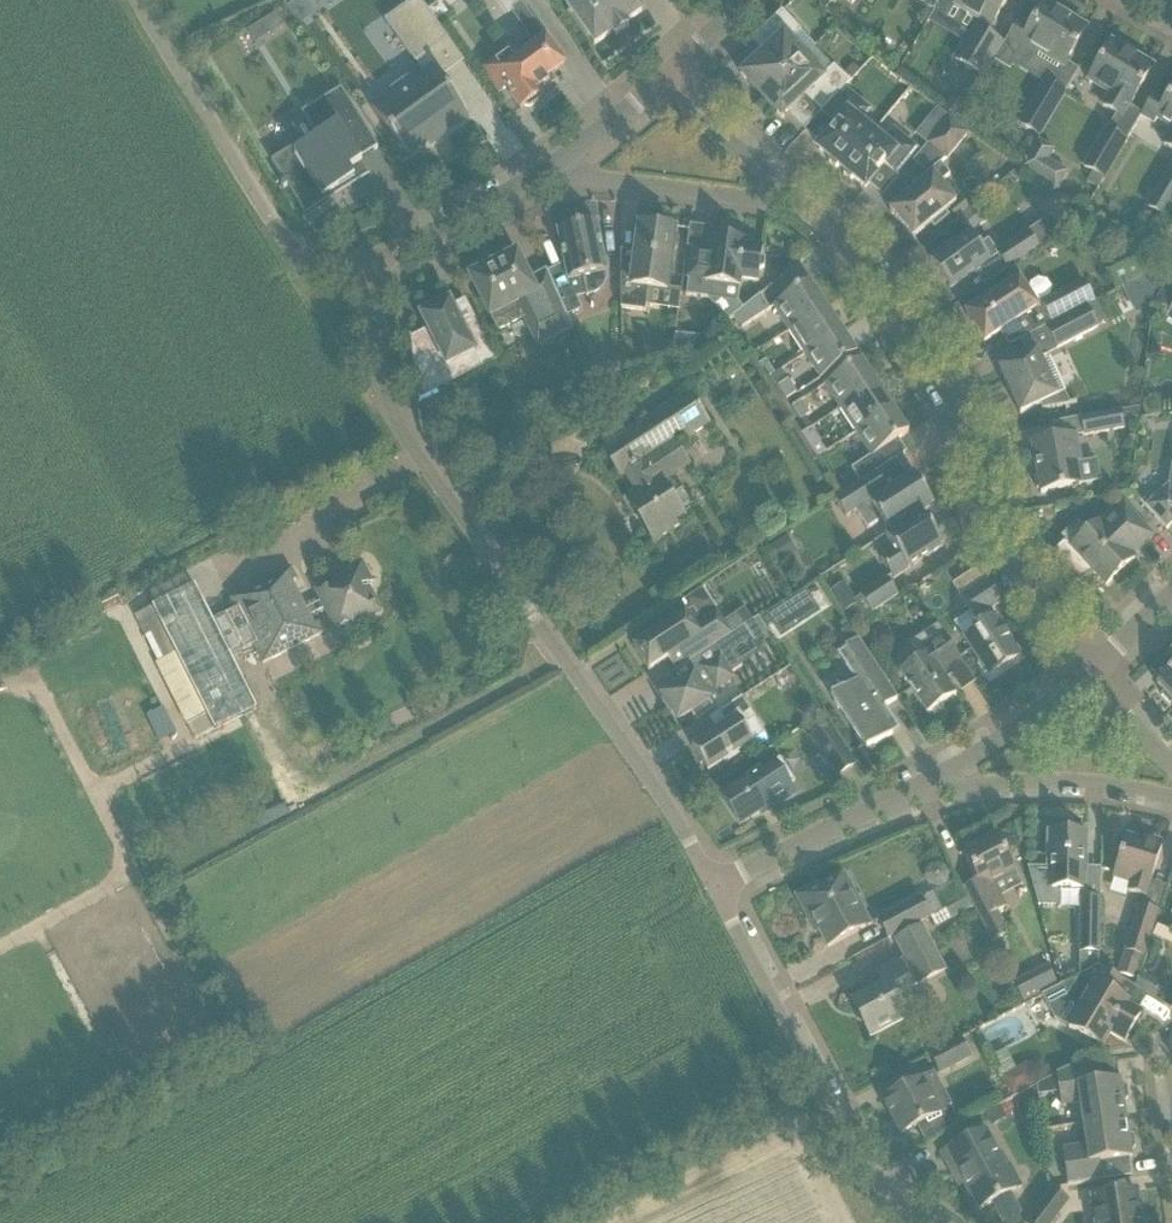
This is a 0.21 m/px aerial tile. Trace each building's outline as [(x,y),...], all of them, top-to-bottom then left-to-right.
[(287,6),(300,24),(316,12),(308,0),(295,0),(287,6)] [(415,64),(448,40),(420,0),(414,0),(384,21),(415,64)] [(612,33),(614,32),(613,30),(622,23),(623,25),(641,12),(632,0),(575,0),(566,7),(594,46),(612,33)] [(932,11),(939,0),(913,0),(932,11)] [(955,9),(979,23),(975,30),(973,29),(954,60),(984,78),(1003,46),(984,35),(988,29),(990,30),(1007,0),(960,0),(955,9)] [(514,52),(488,71),(503,92),(505,90),(521,111),(524,109),(529,110),(538,103),(539,98),(542,96),(540,92),(549,86),(544,80),(563,66),(547,43),(548,41),(521,3),(511,10),(530,37),(512,50),(514,52)] [(1045,4),(1031,27),(1019,20),(1005,43),(1035,61),(1039,56),(1062,69),(1074,49),(1086,28),(1080,25),(1078,28),(1068,22),(1070,19),(1045,4)] [(782,11),(751,41),(764,55),(742,75),(741,73),(740,74),(761,97),(803,58),(789,42),(800,31),(782,11)] [(283,26),(275,14),(263,22),(271,34),(283,26)] [(1111,43),(1087,83),(1109,96),(1102,107),(1121,119),(1128,107),(1129,108),(1153,68),(1111,43)] [(803,58),(761,97),(782,120),(783,119),(782,117),(804,96),(820,114),(850,82),(833,67),(822,78),(803,58)] [(413,84),(417,90),(399,103),(392,94),(371,109),(406,157),(440,133),(442,136),(469,117),(434,69),(413,84)] [(1020,126),(1039,137),(1063,95),(1045,84),(1020,126)] [(376,151),(340,92),(304,114),(319,140),(272,169),(301,216),(338,193),(338,192),(353,183),(348,175),(361,167),(358,162),(376,151)] [(1155,120),(1171,130),(1171,92),(1165,103),(1153,96),(1141,117),(1153,124),(1155,120)] [(846,93),(840,100),(825,119),(836,128),(818,150),(829,159),(828,163),(835,169),(839,167),(842,170),(871,135),(858,124),(869,111),(846,93)] [(949,119),(927,145),(946,160),(967,134),(949,119)] [(1084,169),(1091,173),(1086,182),(1097,189),(1125,142),(1106,131),(1084,169)] [(871,135),(842,170),(844,171),(843,176),(854,180),(865,189),(883,167),(894,176),(915,150),(893,132),(883,145),(871,135)] [(1163,147),(1171,152),(1171,132),(1163,147)] [(1014,160),(1059,184),(1072,159),(1027,136),(1014,160)] [(939,164),(929,173),(910,188),(914,192),(889,212),(912,240),(955,204),(939,185),(949,176),(939,164)] [(1148,209),(1164,218),(1171,205),(1171,168),(1148,209)] [(564,265),(547,273),(566,317),(582,310),(576,298),(593,295),(597,294),(600,292),(602,289),(604,285),(605,282),(605,278),(606,272),(596,224),(557,233),(564,265)] [(620,263),(620,309),(644,312),(647,289),(667,292),(674,232),(638,227),(634,263),(620,263)] [(969,234),(949,249),(930,263),(950,291),(997,257),(994,254),(996,252),(988,240),(978,247),(969,234)] [(996,255),(1007,272),(1039,250),(1029,234),(996,255)] [(691,249),(690,257),(685,296),(738,303),(741,281),(758,284),(759,271),(762,247),(745,245),(745,241),(710,237),(708,251),(691,249)] [(524,318),(529,330),(538,346),(571,329),(566,317),(547,273),(529,282),(516,255),(470,278),(490,318),(492,317),(498,331),(524,318)] [(1140,259),(1109,275),(1116,291),(1123,288),(1154,272),(1140,259)] [(1154,272),(1123,288),(1136,314),(1151,307),(1155,271),(1154,272)] [(1018,281),(986,302),(966,315),(984,344),(1024,317),(1035,334),(1094,302),(1084,283),(1036,308),(1018,281)] [(773,307),(789,332),(825,308),(809,283),(773,307)] [(760,296),(733,317),(741,330),(769,311),(760,296)] [(410,337),(409,337),(417,407),(419,407),(417,392),(475,362),(480,371),(496,362),(476,323),(462,330),(449,303),(422,317),(428,330),(411,339),(410,337)] [(825,308),(789,332),(804,355),(841,331),(825,308)] [(1087,308),(1045,330),(1056,350),(1098,328),(1087,308)] [(841,331),(804,355),(820,379),(857,355),(841,331)] [(676,335),(673,358),(680,356),(686,352),(701,337),(676,335)] [(1036,352),(1021,360),(999,370),(1020,415),(1040,406),(1041,410),(1042,411),(1070,406),(1047,357),(1040,360),(1036,352)] [(587,364),(595,384),(621,376),(622,355),(587,364)] [(765,361),(756,368),(764,381),(774,375),(765,361)] [(824,386),(840,410),(877,386),(861,361),(824,386)] [(777,387),(786,401),(796,394),(787,381),(777,387)] [(877,386),(840,410),(855,433),(892,409),(877,386)] [(708,424),(689,394),(603,449),(620,476),(624,473),(639,495),(629,502),(655,543),(687,522),(660,482),(687,465),(675,446),(708,424)] [(801,402),(791,408),(800,422),(809,415),(801,402)] [(892,409),(855,433),(871,456),(851,470),(860,484),(875,474),(888,465),(880,452),(908,434),(892,409)] [(1120,411),(1080,419),(1083,437),(1124,429),(1120,411)] [(420,413),(418,413),(419,424),(422,435),(435,440),(447,437),(447,436),(421,424),(420,413)] [(801,436),(809,449),(816,459),(825,453),(810,429),(801,436)] [(1076,435),(1054,439),(1030,444),(1040,495),(1081,487),(1076,465),(1081,464),(1076,435)] [(875,474),(860,484),(841,495),(842,497),(835,501),(846,519),(855,513),(866,530),(880,521),(888,533),(889,534),(920,513),(921,514),(933,506),(913,475),(886,492),(875,474)] [(1149,513),(1166,531),(1171,525),(1171,482),(1144,507),(1149,513)] [(1064,542),(1050,555),(1078,585),(1092,573),(1105,587),(1134,560),(1128,554),(1135,548),(1138,551),(1152,537),(1136,520),(1123,507),(1102,526),(1099,523),(1085,536),(1092,543),(1078,555),(1065,541),(1064,542)] [(889,534),(888,533),(884,536),(894,550),(880,560),(893,580),(942,548),(921,514),(920,513),(889,534)] [(769,548),(779,564),(797,553),(787,537),(769,548)] [(195,588),(152,609),(213,731),(256,710),(230,658),(253,646),(262,664),(323,634),(317,623),(313,626),(309,618),(326,609),(338,633),(378,613),(367,590),(372,588),(361,565),(348,572),(351,577),(318,593),(323,601),(305,610),(292,583),(296,581),(290,569),(230,600),(235,610),(212,622),(195,588)] [(859,596),(872,615),(898,597),(886,579),(859,596)] [(987,582),(967,595),(960,599),(979,627),(963,638),(989,678),(1020,658),(989,611),(1001,603),(987,582)] [(794,626),(780,604),(763,615),(777,637),(794,626)] [(653,629),(653,634),(632,648),(648,672),(694,642),(702,654),(731,636),(715,611),(693,626),(685,614),(667,625),(662,624),(653,629)] [(899,673),(914,695),(927,715),(947,702),(950,688),(944,678),(946,668),(959,659),(946,639),(937,626),(910,644),(920,659),(899,673)] [(702,654),(687,665),(695,677),(662,698),(678,722),(690,714),(695,722),(714,710),(701,690),(711,684),(716,691),(733,681),(729,676),(742,668),(734,656),(754,643),(744,627),(731,636),(702,654)] [(857,680),(830,698),(852,732),(855,730),(869,750),(892,735),(884,723),(892,718),(885,708),(897,700),(858,639),(838,653),(857,680)] [(1163,658),(1171,667),(1171,650),(1163,658)] [(1156,685),(1171,702),(1171,670),(1156,685)] [(716,732),(691,748),(707,772),(753,743),(743,727),(755,719),(741,698),(708,720),(716,732)] [(798,708),(808,723),(822,713),(812,699),(798,708)] [(810,739),(823,757),(836,777),(854,766),(828,727),(810,739)] [(795,781),(780,759),(721,797),(739,825),(767,807),(769,810),(794,794),(788,786),(795,781)] [(1048,832),(1047,868),(1027,868),(1038,907),(1061,908),(1061,890),(1085,891),(1086,833),(1048,832)] [(963,888),(974,910),(991,942),(1009,933),(998,913),(1006,908),(999,894),(1021,883),(995,835),(961,853),(976,882),(963,888)] [(1125,837),(1111,880),(1130,886),(1127,893),(1145,898),(1161,848),(1125,837)] [(870,926),(855,897),(844,876),(817,890),(816,887),(796,898),(808,921),(811,919),(827,948),(870,926)] [(921,899),(878,921),(887,940),(931,917),(921,899)] [(1080,900),(1079,953),(1079,974),(1098,966),(1098,954),(1099,900),(1080,900)] [(1139,907),(1118,974),(1134,979),(1141,958),(1143,958),(1157,912),(1139,907)] [(870,1038),(891,1027),(906,1019),(901,1010),(917,1002),(910,989),(944,971),(921,929),(896,942),(905,959),(876,974),(883,987),(852,1004),(870,1038)] [(1047,964),(1012,979),(1022,1002),(1057,987),(1047,964)] [(1053,1020),(1068,1029),(1101,1048),(1109,1035),(1124,1043),(1141,1014),(1127,1006),(1128,1003),(1114,994),(1122,981),(1098,967),(1079,977),(1041,997),(1053,1020)] [(930,1056),(939,1073),(969,1058),(960,1041),(930,1056)] [(1001,1076),(1012,1097),(1037,1084),(1026,1063),(1001,1076)] [(1072,1067),(1056,1076),(1060,1099),(1069,1098),(1070,1105),(1080,1104),(1083,1125),(1126,1119),(1123,1103),(1124,1103),(1128,1098),(1126,1088),(1121,1085),(1120,1085),(1120,1079),(1091,1083),(1088,1065),(1072,1067)] [(904,1090),(883,1101),(901,1135),(917,1126),(926,1144),(960,1126),(951,1109),(939,1115),(927,1092),(938,1086),(933,1075),(921,1081),(904,1090)] [(1061,1149),(1067,1187),(1101,1182),(1099,1163),(1131,1158),(1131,1153),(1135,1148),(1133,1137),(1128,1133),(1126,1119),(1083,1125),(1086,1145),(1061,1149)] [(985,1132),(963,1143),(942,1154),(955,1178),(959,1176),(978,1211),(1016,1190),(985,1132)] [(1040,1206),(1027,1222),(1052,1222),(1067,1202),(1052,1190),(1040,1206)] [(1139,1209),(1135,1209),(1132,1192),(1091,1198),(1094,1222),(1141,1222),(1139,1209)]
